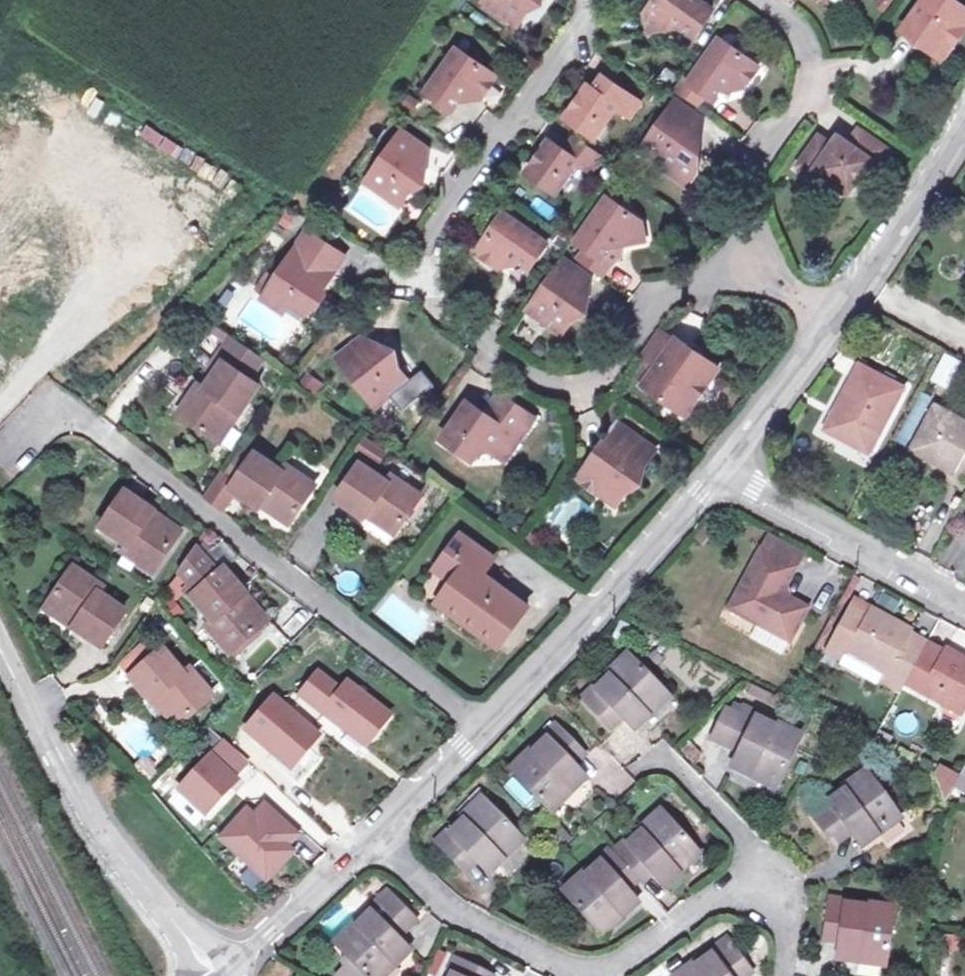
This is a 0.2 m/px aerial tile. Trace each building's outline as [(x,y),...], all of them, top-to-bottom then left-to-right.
[(489,1),(522,22),(536,0),(489,0),(489,1)] [(707,0),(660,0),(652,12),(655,30),(673,27),(679,19),(700,34),(719,8),(707,0)] [(927,44),(944,55),(964,23),(964,5),(958,0),(922,0),(903,28),(917,37),(922,28),(933,35),(927,44)] [(922,28),(917,37),(927,44),(933,35),(922,28)] [(763,62),(725,37),(696,80),(696,81),(710,91),(721,98),(735,76),(748,85),(763,62)] [(463,50),(434,94),(455,108),(467,90),(482,100),(500,74),(463,50)] [(599,87),(609,94),(618,81),(608,74),(599,87)] [(696,80),(689,75),(679,88),(702,103),(710,91),(696,81),(696,80)] [(645,100),(618,81),(609,94),(599,87),(593,83),(570,115),(599,135),(621,104),(635,114),(645,100)] [(700,130),(709,117),(683,98),(647,149),(696,184),(705,171),(706,161),(695,152),(707,135),(700,130)] [(806,160),(835,179),(836,175),(842,180),(857,179),(867,167),(871,170),(890,141),(866,122),(854,136),(844,130),(838,139),(826,131),(806,160)] [(434,150),(405,131),(370,183),(404,206),(430,168),(424,164),(434,150)] [(532,170),(561,189),(581,157),(598,167),(607,156),(578,135),(571,148),(554,137),(532,170)] [(583,239),(592,245),(583,257),(608,275),(617,262),(610,256),(624,236),(632,241),(650,238),(647,219),(614,195),(583,239)] [(549,239),(508,212),(482,250),(503,265),(511,254),(529,267),(549,239)] [(268,298),(264,303),(285,317),(292,307),(309,318),(330,286),(316,277),(324,264),(338,274),(349,258),(311,234),(277,284),(269,278),(259,293),(268,298)] [(624,236),(610,256),(617,262),(619,263),(628,254),(629,251),(626,249),(632,241),(624,236)] [(595,275),(570,257),(536,307),(568,330),(594,297),(583,290),(595,275)] [(330,286),(338,274),(324,264),(316,277),(330,286)] [(662,364),(648,383),(691,413),(724,367),(681,338),(680,340),(666,330),(648,354),(662,364)] [(204,387),(198,384),(179,413),(215,437),(234,407),(241,412),(257,385),(251,381),(265,359),(233,338),(228,335),(214,357),(221,364),(204,387)] [(411,383),(383,347),(375,353),(366,341),(341,360),(379,409),(411,383)] [(930,382),(947,388),(958,359),(941,353),(930,382)] [(823,418),(865,440),(898,377),(856,354),(823,418)] [(458,395),(474,400),(481,377),(465,372),(458,395)] [(495,418),(510,397),(503,392),(488,413),(495,418)] [(541,419),(510,397),(495,418),(488,413),(472,401),(446,438),(479,462),(484,454),(497,452),(500,454),(516,434),(525,441),(541,419)] [(964,458),(964,416),(931,398),(908,441),(948,465),(955,453),(964,458)] [(619,485),(630,493),(651,463),(645,459),(656,444),(624,421),(584,478),(606,493),(611,487),(619,485)] [(511,461),(525,441),(516,434),(500,454),(511,461)] [(645,459),(651,463),(661,448),(656,444),(645,459)] [(292,510),(314,476),(288,459),(284,465),(255,446),(249,456),(241,450),(227,471),(221,467),(205,493),(224,506),(237,485),(261,501),(266,493),(292,510)] [(964,474),(964,458),(955,453),(948,465),(964,474)] [(400,520),(420,486),(396,465),(389,475),(364,458),(340,492),(366,512),(373,504),(400,520)] [(622,504),(630,493),(619,485),(611,487),(606,493),(622,504)] [(120,550),(149,569),(175,531),(146,514),(150,507),(122,489),(98,524),(124,543),(120,550)] [(519,634),(541,601),(497,571),(507,557),(471,532),(446,570),(464,584),(457,594),(519,634)] [(774,592),(796,553),(761,534),(722,603),(782,637),(800,605),(774,592)] [(174,569),(214,617),(210,619),(233,645),(264,619),(241,591),(247,587),(227,562),(221,567),(196,536),(174,569)] [(97,650),(120,616),(93,597),(98,590),(71,571),(49,604),(76,623),(70,632),(97,650)] [(894,608),(899,597),(880,587),(874,599),(894,608)] [(896,689),(901,680),(913,656),(893,644),(903,625),(862,603),(857,613),(843,606),(820,649),(837,658),(842,648),(895,677),(890,686),(896,689)] [(893,644),(913,656),(922,637),(903,625),(893,644)] [(928,664),(938,646),(922,637),(913,656),(928,664)] [(184,718),(217,689),(193,661),(186,667),(165,643),(132,673),(154,698),(162,692),(184,718)] [(604,711),(614,700),(627,712),(635,719),(649,705),(645,701),(664,681),(624,644),(606,666),(608,669),(595,684),(592,678),(580,689),(604,711)] [(901,680),(955,710),(964,693),(964,661),(938,646),(928,664),(913,656),(901,680)] [(837,658),(835,662),(872,683),(875,678),(890,686),(895,677),(842,648),(837,658)] [(347,681),(341,689),(317,671),(300,693),(366,742),(390,712),(347,681)] [(154,698),(151,701),(174,727),(184,718),(162,692),(154,698)] [(273,696),(246,728),(292,767),(319,734),(273,696)] [(614,700),(604,711),(615,723),(627,712),(614,700)] [(751,738),(743,754),(738,767),(754,775),(755,771),(780,785),(805,734),(779,721),(777,726),(762,719),(764,713),(752,704),(747,712),(732,702),(713,738),(730,747),(737,732),(751,738)] [(568,748),(579,738),(556,716),(543,725),(548,731),(530,747),(526,743),(509,759),(546,798),(563,782),(568,786),(586,770),(579,761),(568,748)] [(730,747),(743,754),(751,738),(737,732),(730,747)] [(568,748),(579,761),(590,750),(579,738),(568,748)] [(145,754),(137,761),(150,776),(158,769),(145,754)] [(212,754),(180,790),(206,814),(239,779),(212,754)] [(960,758),(953,770),(947,781),(946,783),(957,789),(964,775),(964,761),(960,758)] [(934,760),(928,770),(932,776),(934,781),(935,786),(937,792),(938,796),(946,783),(947,781),(953,770),(934,760)] [(845,827),(854,841),(862,851),(880,837),(876,831),(899,814),(866,770),(840,789),(844,794),(828,805),(823,798),(810,808),(832,837),(845,827)] [(473,846),(481,857),(491,867),(505,852),(498,846),(518,827),(482,789),(462,808),(465,814),(452,827),(448,822),(437,832),(460,858),(473,846)] [(248,808),(222,837),(269,879),(295,850),(289,845),(300,833),(265,803),(255,814),(248,808)] [(609,844),(595,855),(598,861),(587,872),(584,866),(564,883),(600,926),(621,908),(625,912),(639,901),(618,877),(630,865),(632,869),(643,858),(665,884),(683,868),(681,864),(701,846),(667,804),(643,823),(647,829),(630,842),(626,837),(613,848),(609,844)] [(841,850),(854,841),(845,827),(832,837),(841,850)] [(473,846),(460,858),(471,870),(481,857),(473,846)] [(412,945),(405,936),(393,924),(412,904),(390,882),(370,902),(374,907),(361,919),(358,915),(337,936),(375,972),(393,953),(399,958),(412,945)] [(844,934),(843,947),(840,964),(860,967),(861,960),(891,963),(897,908),(868,903),(867,910),(851,909),(851,902),(834,899),(829,932),(844,934)] [(393,924),(405,936),(424,916),(412,904),(393,924)] [(828,945),(843,947),(844,934),(829,932),(828,945)] [(748,963),(732,939),(677,975),(730,975),(748,963)] [(484,964),(457,952),(450,967),(457,970),(454,975),(478,975),(484,964)] [(730,975),(755,975),(756,975),(748,963),(730,975)] [(501,971),(484,964),(478,975),(499,975),(501,971)]
